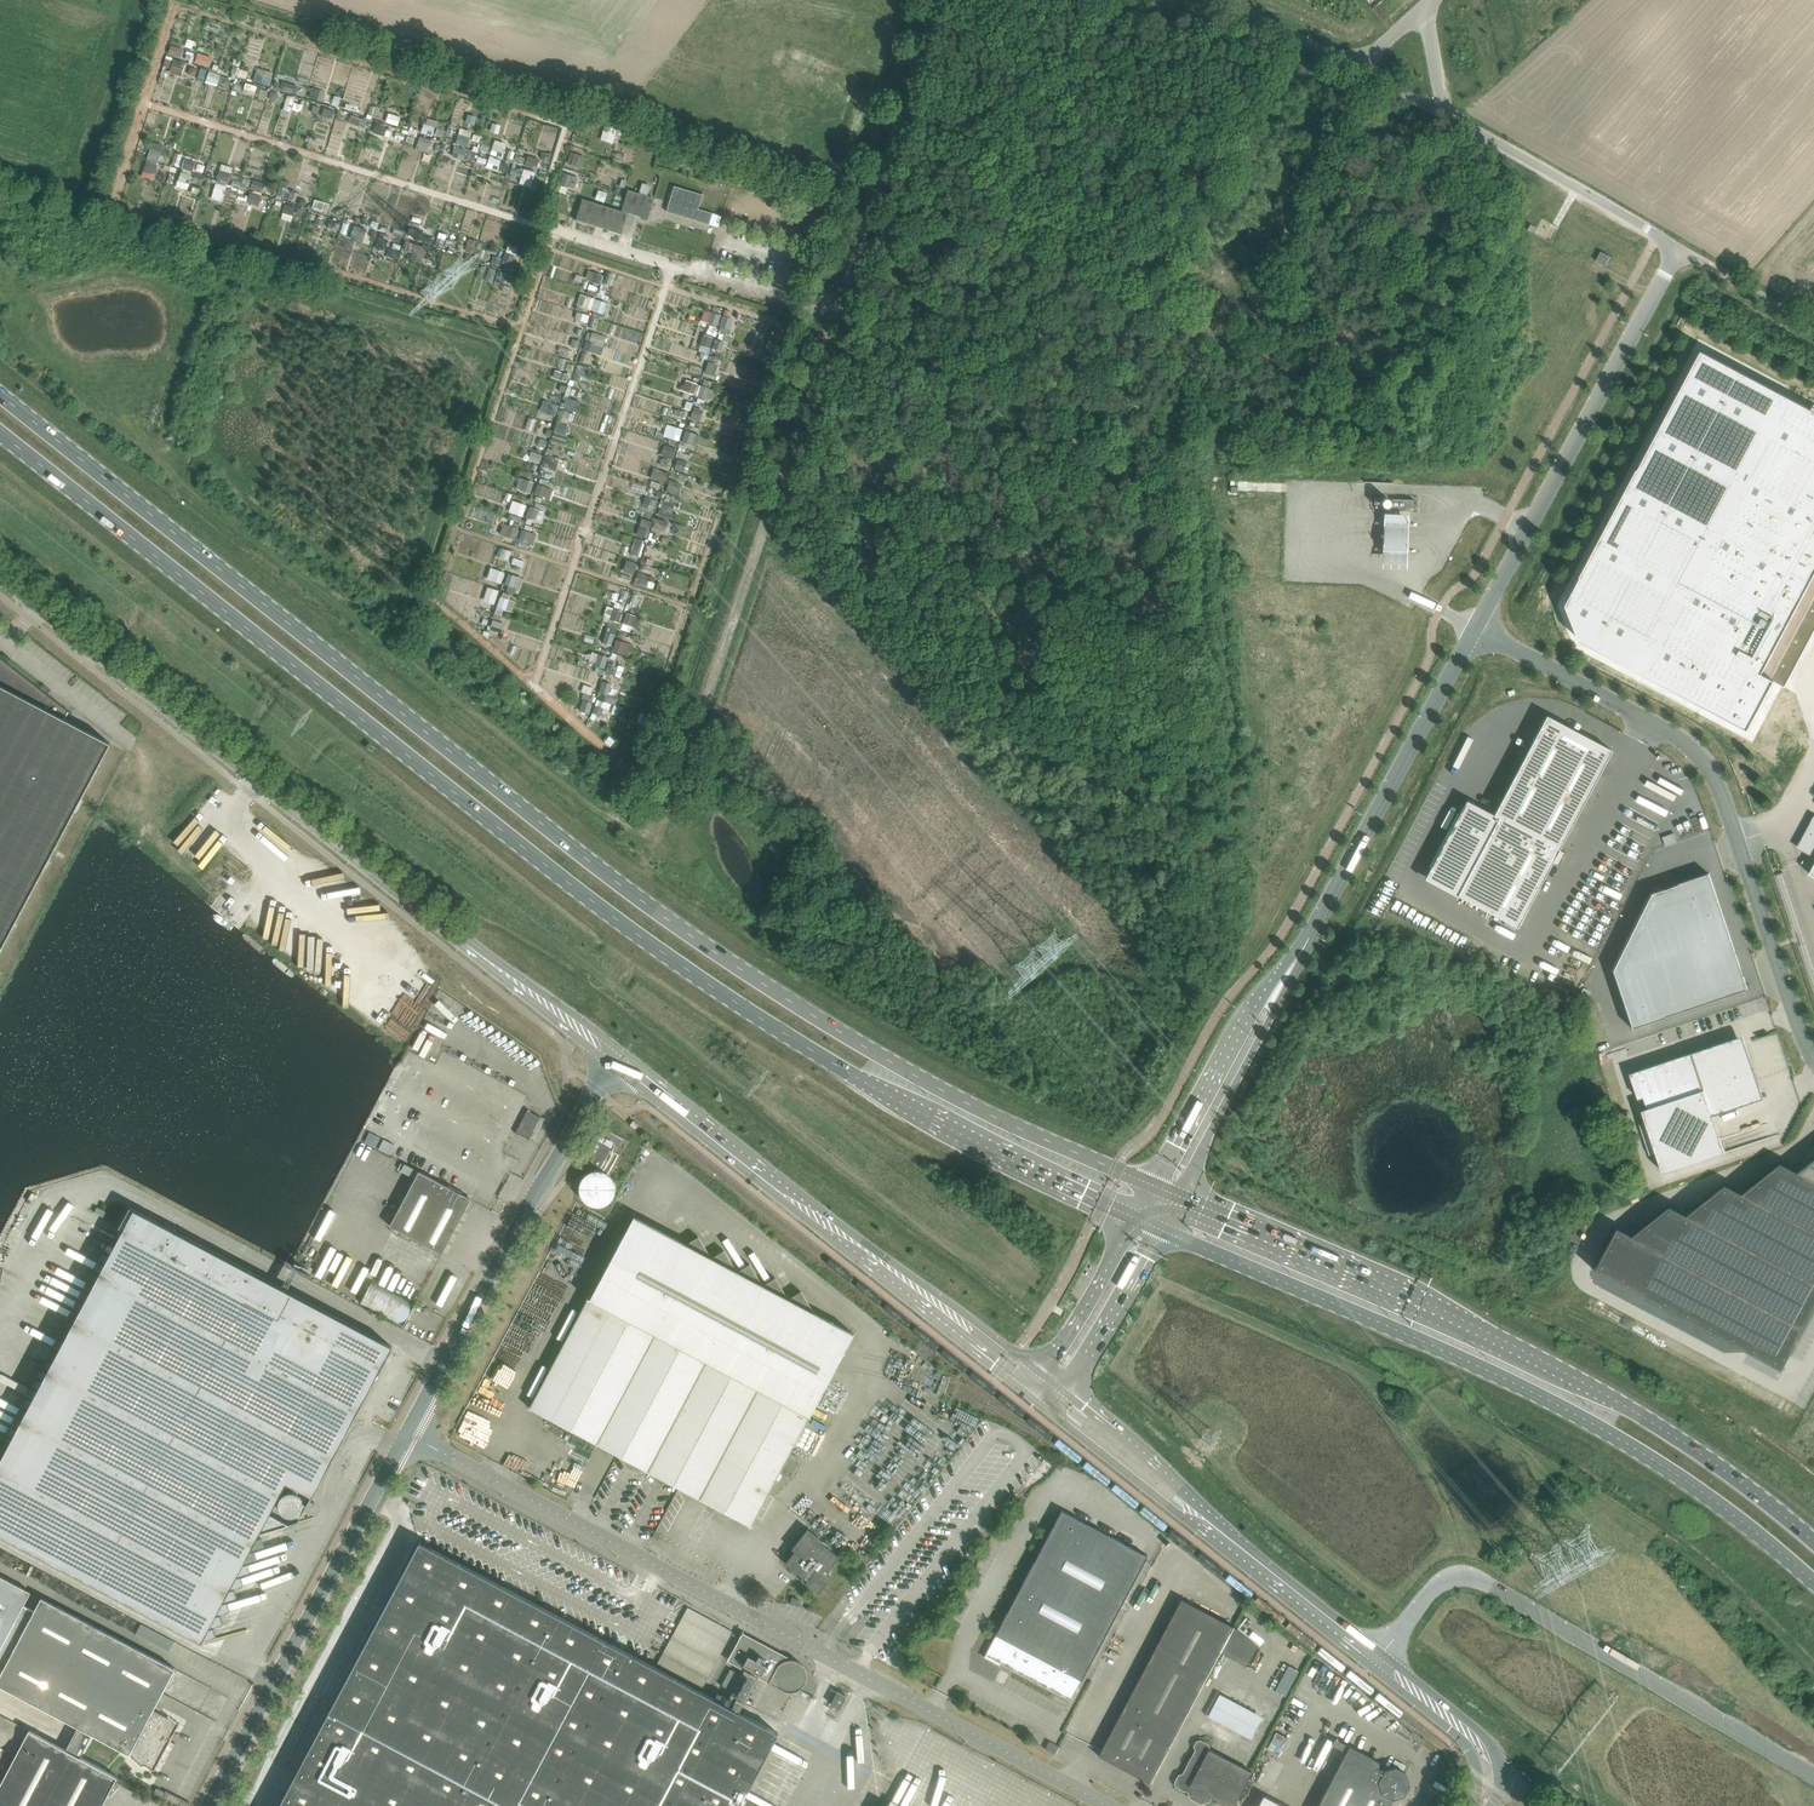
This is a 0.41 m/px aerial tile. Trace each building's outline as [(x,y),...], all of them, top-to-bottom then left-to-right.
[(187,38),(185,44),(192,47),(194,40),(187,38)] [(170,42),(168,51),(179,55),(183,47),(170,42)] [(194,50),(187,48),(184,58),(191,60),(194,50)] [(211,56),(198,51),(196,57),(194,61),(208,65),(211,56)] [(185,60),(173,57),(168,70),(181,73),(185,60)] [(268,58),(266,58),(263,59),(262,63),(263,66),(266,67),(270,67),(271,65),(271,62),(270,59),(268,58)] [(248,69),(233,64),(230,72),(246,77),(248,69)] [(190,66),(188,73),(195,75),(197,68),(190,66)] [(200,66),(197,77),(203,79),(206,68),(200,66)] [(273,71),(257,66),(252,80),(268,85),(273,71)] [(217,72),(209,70),(205,81),(217,85),(218,82),(220,74),(217,72)] [(230,77),(220,74),(218,82),(227,85),(230,77)] [(249,83),(243,82),(240,91),(253,95),(256,85),(249,83)] [(296,85),(283,82),(281,90),(296,94),(296,85)] [(325,90),(311,86),(308,96),(322,100),(325,90)] [(260,87),(258,95),(266,97),(268,89),(260,87)] [(270,89),(268,97),(275,99),(278,92),(270,89)] [(287,94),(282,109),(290,111),(295,96),(287,94)] [(340,96),(334,94),(331,105),(337,107),(340,96)] [(294,101),(292,108),(301,111),(303,104),(294,101)] [(320,106),(313,104),(311,111),(318,113),(320,106)] [(334,108),(322,106),(321,114),(333,118),(334,108)] [(398,116),(386,113),(385,117),(383,122),(396,125),(398,116)] [(466,113),(465,122),(475,124),(477,115),(466,113)] [(351,114),(349,121),(365,126),(367,119),(351,114)] [(435,126),(423,121),(414,147),(426,151),(435,126)] [(372,134),(386,139),(390,128),(376,123),(372,134)] [(604,124),(600,138),(612,142),(617,127),(604,124)] [(459,126),(453,143),(468,148),(473,131),(459,126)] [(504,141),(494,138),(486,165),(498,168),(504,141)] [(157,145),(152,143),(143,172),(154,176),(163,147),(157,145)] [(455,145),(452,155),(463,159),(466,149),(455,145)] [(183,152),(174,150),(171,162),(179,164),(183,152)] [(566,163),(580,168),(585,155),(571,150),(566,163)] [(616,151),(614,158),(622,161),(625,154),(616,151)] [(203,164),(184,156),(182,166),(202,172),(203,164)] [(263,180),(218,168),(215,179),(249,190),(246,199),(258,202),(263,180)] [(167,172),(158,169),(154,182),(163,185),(167,172)] [(534,173),(522,169),(518,182),(529,186),(534,173)] [(191,177),(180,174),(176,188),(186,191),(191,177)] [(192,185),(190,192),(197,195),(199,188),(192,185)] [(226,188),(216,185),(211,199),(221,203),(226,189),(226,188)] [(712,213),(707,211),(698,209),(702,194),(674,186),(666,211),(709,224),(712,213)] [(640,217),(647,219),(654,198),(628,189),(621,211),(582,199),(576,220),(621,234),(623,227),(630,229),(634,215),(640,216),(640,217)] [(262,198),(259,207),(270,210),(273,202),(262,198)] [(294,204),(283,201),(280,217),(291,219),(294,204)] [(313,219),(312,223),(322,227),(326,217),(316,214),(309,212),(308,217),(313,219)] [(327,225),(338,230),(341,221),(330,216),(327,225)] [(343,221),(339,231),(345,233),(349,223),(343,221)] [(354,224),(351,234),(364,237),(367,228),(354,224)] [(1527,229),(1534,233),(1537,228),(1530,224),(1527,229)] [(415,239),(426,241),(428,229),(417,227),(415,239)] [(379,232),(375,243),(387,246),(390,235),(379,232)] [(476,249),(479,240),(472,238),(469,247),(476,249)] [(410,257),(422,262),(426,247),(405,240),(403,248),(412,251),(410,257)] [(518,246),(508,242),(501,262),(511,266),(518,246)] [(387,247),(385,255),(394,258),(396,250),(387,247)] [(1611,257),(1601,252),(1596,261),(1605,266),(1611,257)] [(493,254),(491,262),(499,265),(502,257),(493,254)] [(489,266),(487,274),(494,275),(496,268),(489,266)] [(653,267),(655,280),(663,278),(661,266),(653,267)] [(501,269),(499,275),(509,278),(511,272),(501,269)] [(603,274),(588,269),(585,280),(600,285),(603,274)] [(587,292),(607,299),(609,295),(588,288),(587,292)] [(606,300),(585,294),(582,304),(603,311),(606,300)] [(699,319),(719,325),(722,313),(702,308),(699,319)] [(590,314),(582,312),(579,320),(587,322),(590,314)] [(719,325),(729,328),(733,317),(723,314),(719,325)] [(580,347),(601,354),(607,336),(586,329),(580,347)] [(704,333),(701,343),(722,350),(725,340),(704,333)] [(573,337),(570,345),(578,347),(580,340),(573,337)] [(1567,605),(1582,641),(1748,730),(1813,607),(1813,411),(1702,351),(1567,605)] [(561,357),(558,366),(588,376),(591,367),(561,357)] [(718,363),(708,358),(703,371),(713,375),(718,363)] [(567,380),(569,373),(556,369),(553,376),(567,380)] [(684,377),(680,388),(711,399),(715,388),(684,377)] [(563,383),(561,389),(588,399),(590,393),(563,383)] [(543,401),(541,411),(556,414),(558,405),(543,401)] [(694,406),(691,417),(699,420),(703,408),(694,406)] [(557,422),(552,439),(567,443),(572,426),(557,422)] [(684,428),(680,440),(697,446),(701,434),(684,428)] [(676,447),(664,443),(658,463),(670,467),(676,447)] [(558,459),(532,451),(529,461),(555,469),(558,459)] [(669,471),(653,467),(650,478),(666,482),(669,471)] [(533,481),(522,478),(519,488),(530,491),(533,481)] [(683,483),(670,478),(666,489),(678,494),(683,483)] [(554,489),(538,483),(533,493),(550,500),(554,489)] [(674,506),(645,496),(641,507),(670,517),(674,506)] [(526,503),(512,499),(508,511),(522,515),(526,503)] [(1411,508),(1414,508),(1414,499),(1392,499),(1392,507),(1411,508)] [(531,502),(526,514),(542,520),(547,508),(531,502)] [(1411,508),(1392,507),(1385,507),(1385,518),(1384,544),(1383,557),(1410,558),(1410,545),(1410,518),(1411,508)] [(653,521),(640,517),(636,533),(649,537),(653,521)] [(517,527),(504,521),(499,532),(512,538),(517,527)] [(522,529),(519,539),(534,544),(537,533),(522,529)] [(634,536),(628,554),(639,558),(645,540),(634,536)] [(522,577),(491,567),(488,578),(519,588),(522,577)] [(638,575),(635,583),(646,587),(649,579),(638,575)] [(516,594),(489,585),(483,601),(511,610),(516,594)] [(620,628),(638,634),(644,618),(626,612),(620,628)] [(505,623),(492,619),(489,628),(502,632),(505,623)] [(615,640),(611,651),(629,658),(633,646),(615,640)] [(598,652),(592,667),(605,671),(610,656),(598,652)] [(0,657),(0,952),(110,743),(65,719),(69,712),(71,714),(72,713),(0,657)] [(600,676),(596,689),(617,696),(621,683),(600,676)] [(594,704),(592,713),(607,717),(609,708),(594,704)] [(1447,846),(1432,874),(1450,884),(1447,890),(1517,927),(1552,862),(1557,864),(1564,852),(1559,849),(1612,750),(1546,715),(1494,814),(1466,800),(1453,824),(1457,827),(1450,840),(1446,838),(1443,844),(1447,846)] [(1799,847),(1812,854),(1813,851),(1813,824),(1809,834),(1807,833),(1799,847)] [(1709,874),(1650,893),(1612,970),(1632,1028),(1747,989),(1709,874)] [(1692,1053),(1630,1074),(1663,1173),(1725,1153),(1713,1116),(1725,1111),(1762,1098),(1758,1086),(1759,1086),(1753,1068),(1751,1069),(1742,1042),(1693,1058),(1692,1053)] [(527,1110),(515,1133),(529,1140),(541,1117),(527,1110)] [(632,1121),(631,1123),(630,1125),(635,1129),(639,1124),(633,1120),(632,1121)] [(374,1145),(378,1138),(369,1133),(365,1140),(374,1145)] [(611,1148),(593,1138),(586,1151),(586,1152),(594,1156),(591,1162),(600,1167),(611,1148)] [(383,1139),(379,1148),(389,1152),(393,1143),(383,1139)] [(1593,1269),(1783,1370),(1813,1311),(1813,1159),(1798,1171),(1781,1162),(1743,1193),(1726,1184),(1687,1215),(1670,1206),(1632,1236),(1615,1227),(1593,1269)] [(611,1204),(613,1170),(580,1169),(579,1203),(611,1204)] [(389,1226),(441,1253),(442,1253),(471,1199),(418,1171),(389,1226)] [(202,1641),(259,1534),(298,1522),(392,1346),(178,1232),(179,1230),(180,1231),(180,1230),(165,1222),(164,1222),(165,1223),(163,1225),(130,1207),(119,1227),(123,1229),(0,1461),(0,1534),(202,1641)] [(588,1298),(542,1383),(529,1408),(750,1526),(809,1416),(810,1417),(810,1416),(809,1416),(853,1334),(814,1313),(801,1291),(788,1299),(775,1278),(763,1285),(749,1264),(737,1272),(724,1250),(711,1258),(698,1237),(686,1244),(634,1217),(590,1299),(587,1297),(588,1298)] [(403,1326),(415,1304),(415,1303),(372,1281),(360,1303),(403,1326)] [(1000,1663),(1070,1700),(1147,1556),(1061,1510),(984,1657),(999,1665),(1000,1663)] [(839,1557),(838,1556),(821,1543),(822,1541),(807,1529),(792,1549),(795,1551),(785,1564),(804,1578),(805,1577),(808,1580),(806,1583),(818,1593),(831,1577),(829,1576),(830,1575),(830,1574),(831,1573),(831,1572),(831,1571),(830,1570),(830,1569),(829,1568),(839,1557)] [(758,1673),(752,1669),(731,1708),(728,1706),(731,1700),(717,1692),(714,1699),(654,1667),(419,1542),(279,1805),(739,1805),(778,1733),(738,1712),(758,1673)] [(92,1734),(116,1747),(129,1754),(128,1756),(129,1754),(131,1755),(130,1755),(142,1766),(144,1764),(154,1770),(170,1740),(169,1740),(167,1739),(179,1726),(168,1715),(166,1717),(166,1716),(153,1709),(162,1693),(175,1669),(175,1668),(116,1637),(41,1597),(34,1611),(24,1605),(31,1592),(0,1576),(0,1668),(3,1670),(0,1675),(0,1685),(78,1727),(66,1749),(29,1730),(0,1785),(0,1805),(101,1805),(117,1777),(80,1757),(92,1734)] [(792,1597),(790,1604),(797,1606),(798,1599),(792,1597)] [(1150,1783),(1221,1650),(1233,1626),(1181,1599),(1098,1755),(1150,1783)] [(1257,1645),(1233,1626),(1221,1650),(1247,1664),(1257,1645)] [(770,1679),(768,1682),(783,1690),(784,1691),(786,1691),(787,1692),(788,1692),(790,1692),(791,1692),(793,1692),(794,1691),(796,1691),(797,1690),(799,1690),(799,1689),(801,1688),(803,1686),(804,1685),(805,1683),(805,1682),(806,1681),(806,1680),(806,1678),(806,1677),(807,1675),(806,1674),(806,1673),(806,1671),(805,1669),(804,1668),(804,1666),(802,1665),(801,1663),(800,1663),(799,1662),(797,1661),(795,1660),(794,1660),(791,1659),(789,1659),(755,1641),(755,1642),(761,1645),(759,1649),(758,1649),(757,1649),(756,1649),(756,1650),(755,1650),(755,1651),(755,1652),(755,1653),(755,1654),(756,1654),(754,1658),(747,1654),(745,1653),(744,1652),(743,1651),(742,1650),(741,1648),(741,1647),(740,1645),(740,1644),(740,1643),(740,1642),(740,1640),(740,1639),(740,1638),(737,1637),(727,1656),(752,1669),(758,1673),(770,1679)] [(837,1690),(831,1703),(839,1708),(846,1695),(837,1690)] [(1251,1737),(1263,1715),(1217,1692),(1206,1715),(1251,1737)] [(1392,1799),(1404,1796),(1409,1785),(1406,1773),(1395,1768),(1384,1771),(1376,1767),(1379,1762),(1335,1739),(1332,1745),(1346,1752),(1317,1805),(1388,1805),(1392,1799)] [(1178,1775),(1175,1782),(1176,1786),(1184,1790),(1188,1789),(1190,1796),(1202,1802),(1209,1800),(1211,1797),(1227,1805),(1233,1805),(1252,1772),(1210,1750),(1209,1745),(1201,1740),(1197,1742),(1194,1746),(1196,1750),(1183,1775),(1178,1775)] [(1049,1741),(1045,1749),(1055,1754),(1055,1753),(1059,1746),(1049,1741)] [(177,1796),(166,1790),(165,1792),(157,1787),(154,1792),(181,1805),(188,1805),(190,1803),(177,1796)] [(1263,1795),(1257,1805),(1284,1805),(1263,1795)] [(1550,1801),(1555,1805),(1558,1805),(1561,1803),(1554,1796),(1550,1801)]
